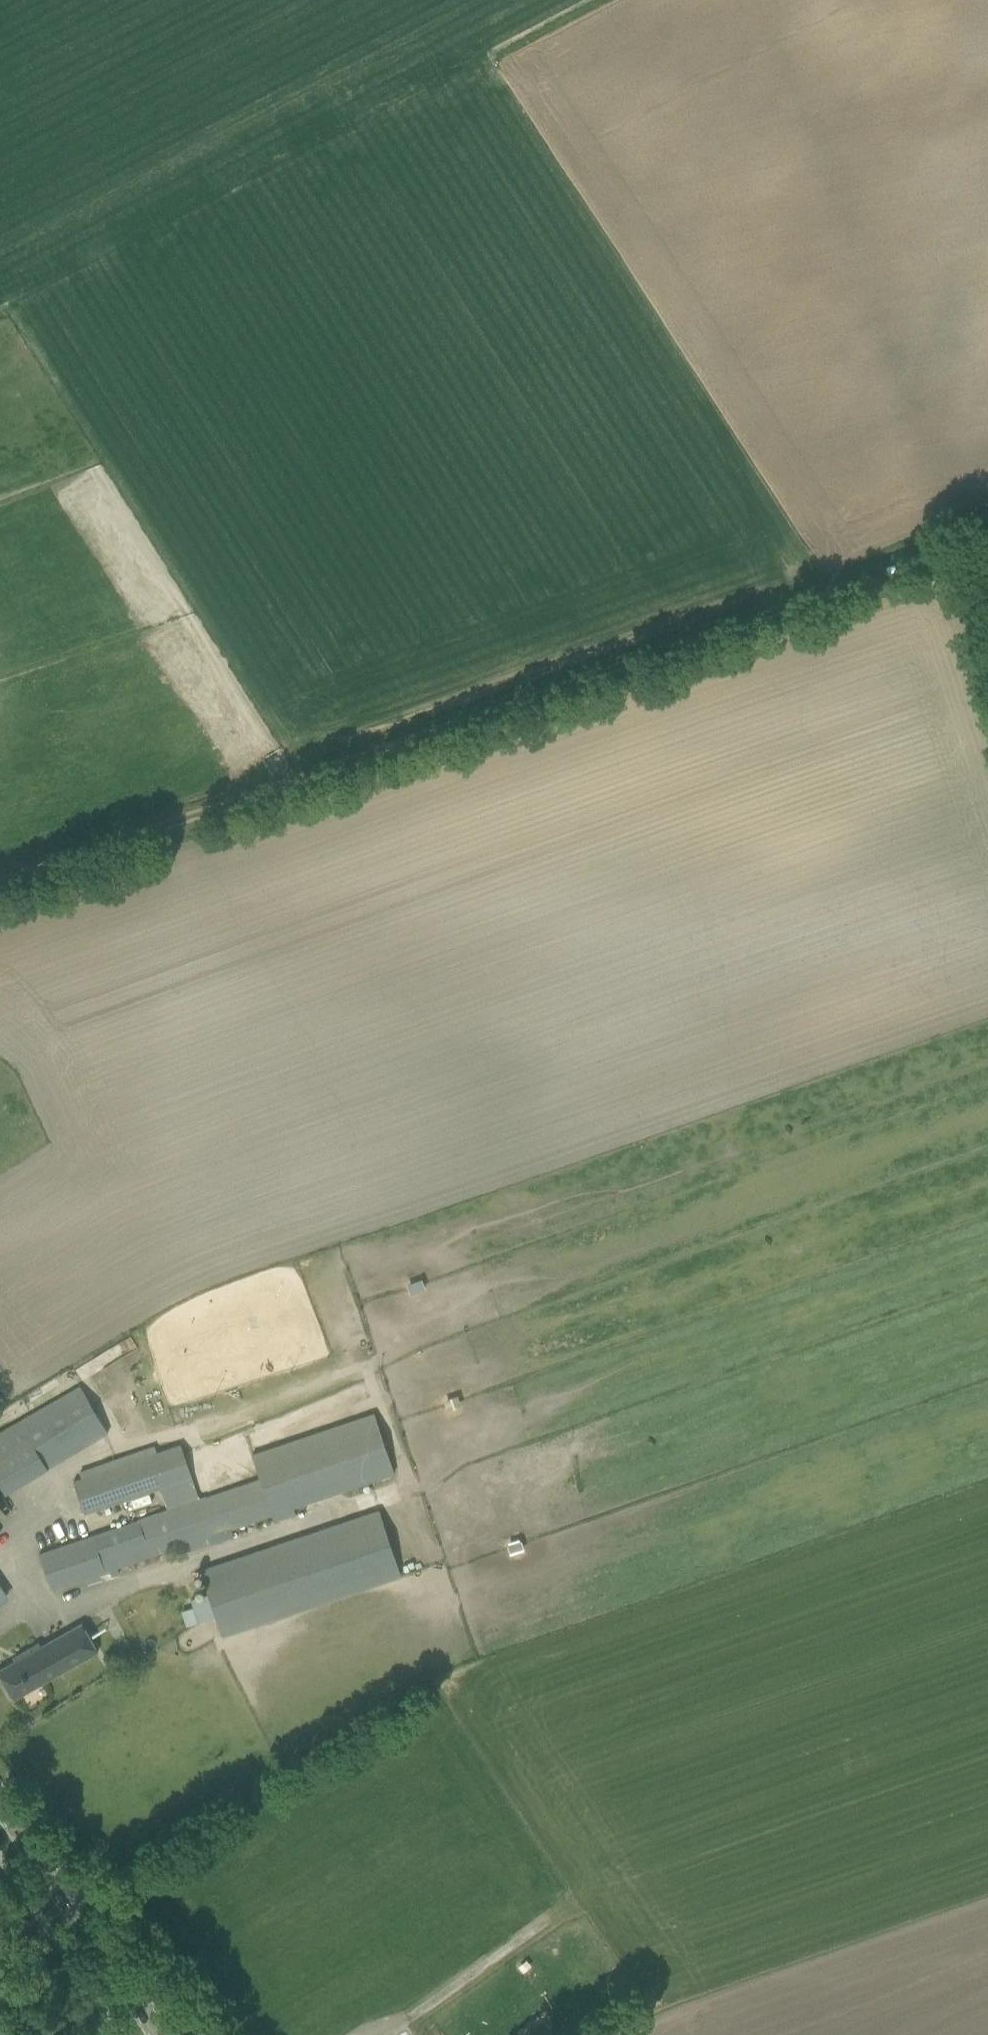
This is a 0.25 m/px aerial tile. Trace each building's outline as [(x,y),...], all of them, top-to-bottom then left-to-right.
[(0,1432),(0,1486),(5,1494),(108,1433),(106,1431),(79,1385),(18,1421),(0,1432)] [(92,1533),(37,1552),(50,1590),(86,1578),(88,1584),(101,1580),(100,1577),(111,1573),(113,1577),(120,1574),(117,1568),(117,1567),(181,1546),(183,1552),(211,1543),(210,1537),(271,1517),(273,1523),(297,1515),(295,1509),(395,1475),(374,1413),(252,1454),(257,1477),(199,1497),(181,1444),(120,1464),(118,1458),(81,1471),(83,1477),(74,1480),(85,1515),(161,1489),(167,1508),(155,1512),(92,1533)] [(222,1634),(320,1601),(402,1576),(380,1509),(298,1536),(200,1569),(208,1594),(216,1616),(222,1634)] [(9,1594),(0,1582),(0,1600),(9,1594)] [(208,1594),(190,1600),(193,1608),(198,1622),(216,1616),(208,1594)] [(13,1699),(96,1650),(80,1623),(40,1646),(38,1642),(19,1653),(21,1657),(0,1669),(0,1676),(13,1699)]
